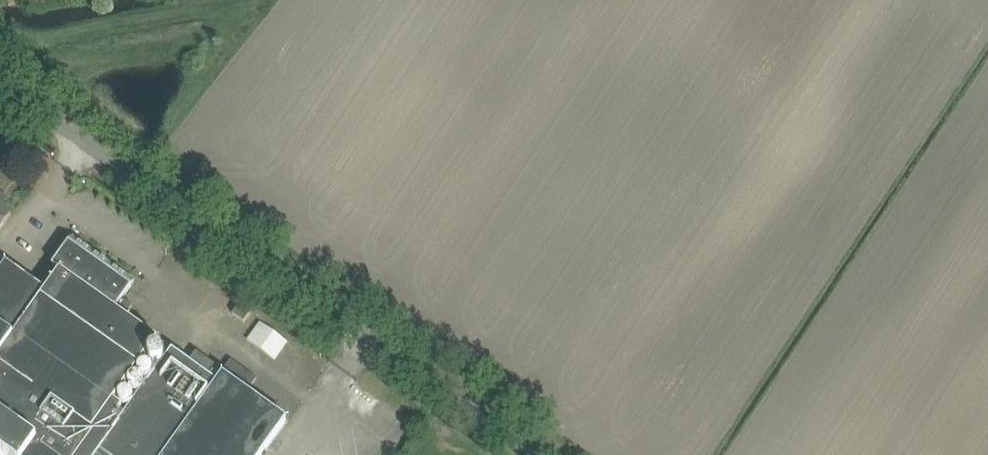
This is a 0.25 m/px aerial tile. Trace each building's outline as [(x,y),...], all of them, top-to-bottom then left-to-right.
[(1,196),(0,195),(0,229),(11,213),(2,206),(7,200),(1,196)] [(287,420),(248,392),(257,379),(231,360),(223,371),(196,352),(190,362),(172,349),(120,422),(105,411),(157,339),(125,316),(132,306),(122,298),(135,281),(73,237),(53,265),(60,270),(46,290),(6,261),(0,270),(0,454),(262,454),(287,420)] [(232,314),(244,323),(255,308),(243,299),(232,314)]
